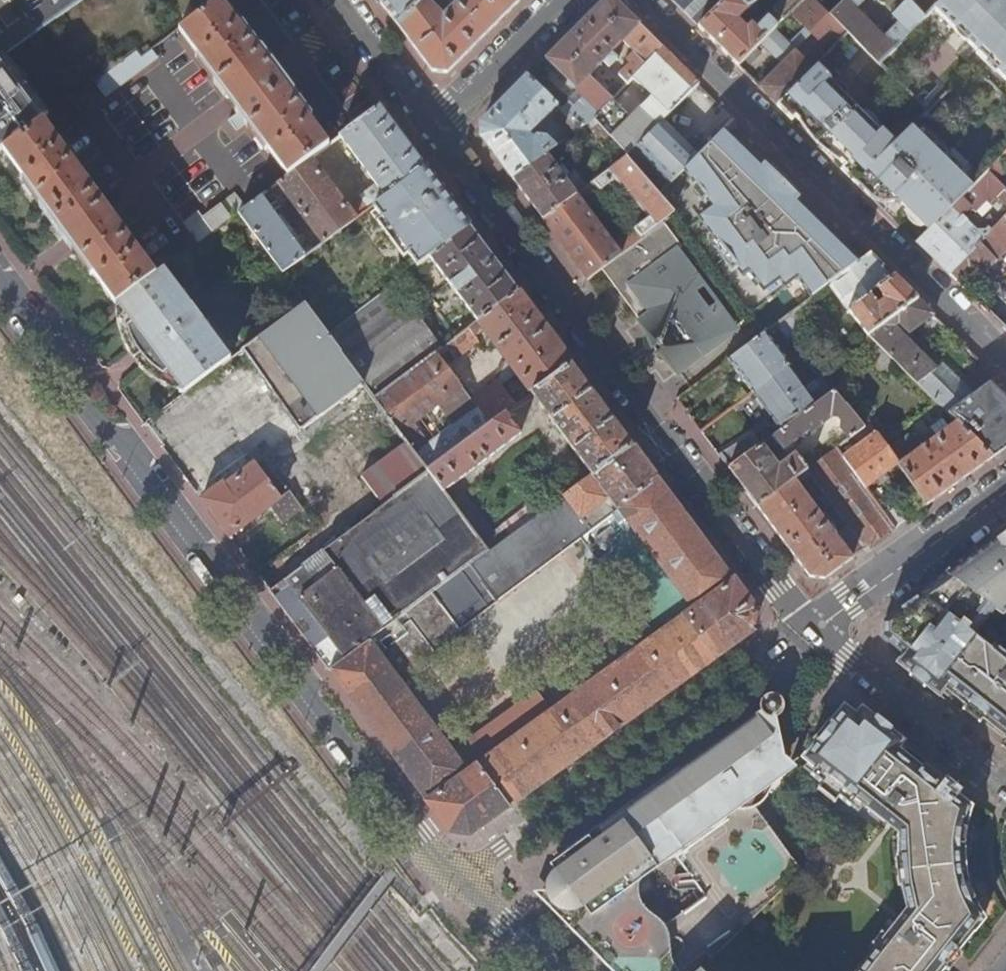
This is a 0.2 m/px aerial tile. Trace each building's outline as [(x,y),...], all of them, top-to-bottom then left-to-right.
[(5,57),(85,0),(0,0),(0,61),(5,57)] [(378,0),(397,25),(421,0),(378,0)] [(397,25),(411,44),(431,72),(447,74),(497,23),(520,0),(421,0),(397,25)] [(727,0),(671,0),(700,28),(727,0)] [(750,54),(772,31),(784,20),(803,0),(783,0),(773,10),(776,12),(759,29),(758,32),(751,25),(747,29),(739,21),(759,0),(727,0),(700,28),(738,66),(750,54)] [(849,34),(830,15),(815,0),(803,0),(784,20),(772,31),(784,44),(802,26),(814,37),(830,52),(849,34)] [(879,63),(895,48),(845,0),(830,15),(849,34),(879,63)] [(909,33),(925,17),(907,0),(876,0),(909,33)] [(934,8),(939,2),(937,0),(932,0),(924,7),(929,12),(934,8)] [(1005,33),(1005,0),(941,0),(939,2),(934,8),(957,31),(958,29),(973,45),(971,46),(982,56),(1005,33)] [(258,51),(220,1),(179,30),(217,81),(214,83),(247,126),(250,124),(288,176),(310,159),(329,145),(291,94),(293,92),(261,49),(258,51)] [(579,27),(547,60),(584,97),(574,107),(570,103),(562,110),(564,113),(580,128),(582,127),(594,117),(612,99),(589,77),(603,62),(609,66),(617,58),(616,56),(619,54),(615,50),(624,41),(634,52),(627,60),(630,63),(618,75),(627,84),(633,77),(662,48),(615,1),(604,1),(579,27)] [(784,44),(772,31),(750,54),(756,60),(762,65),(784,44)] [(982,56),(1005,80),(1005,33),(982,56)] [(777,105),(815,67),(830,52),(814,37),(800,51),(812,62),(808,66),(794,52),(760,87),(777,105)] [(698,83),(662,48),(633,77),(652,96),(631,117),(612,99),(594,117),(627,155),(635,147),(661,121),(698,83)] [(142,58),(138,52),(95,84),(105,97),(158,58),(152,51),(142,58)] [(756,60),(750,54),(738,66),(744,72),(756,60)] [(0,61),(0,63),(43,121),(48,117),(5,57),(0,61)] [(3,150),(43,121),(0,63),(0,152),(3,150)] [(857,183),(895,145),(815,67),(777,105),(791,118),(795,114),(845,165),(842,168),(857,183)] [(558,107),(528,78),(482,124),(481,138),(493,154),(512,179),(546,154),(552,149),(556,147),(548,138),(539,137),(533,131),(558,107)] [(398,133),(380,107),(340,137),(353,154),(348,158),(352,162),(356,159),(375,185),(360,197),(362,198),(353,216),(310,159),(288,176),(279,182),(324,243),(372,206),(424,168),(398,133)] [(580,128),(564,113),(556,120),(571,135),(580,128)] [(594,117),(582,127),(614,165),(627,155),(594,117)] [(43,121),(3,150),(43,204),(40,207),(71,250),(75,248),(116,303),(155,274),(126,234),(123,237),(112,221),(114,219),(83,175),(80,177),(68,162),(71,160),(43,121)] [(696,156),(661,121),(635,147),(671,182),(685,168),(696,156)] [(929,230),(971,188),(912,128),(895,145),(857,183),(874,200),(882,204),(890,205),(896,204),(901,204),(906,206),(929,230)] [(722,131),(696,156),(685,168),(703,193),(749,157),(722,131)] [(546,154),(512,179),(524,195),(542,219),(576,193),(565,179),(569,176),(561,166),(558,169),(546,154)] [(614,165),(589,184),(592,189),(597,186),(601,190),(618,178),(651,216),(634,229),(642,238),(664,222),(677,213),(660,193),(627,155),(614,165)] [(764,171),(749,157),(703,193),(714,207),(701,218),(742,272),(749,268),(764,288),(778,278),(784,286),(797,277),(812,297),(815,296),(829,285),(855,267),(847,255),(847,254),(791,199),(764,171)] [(406,253),(416,267),(429,257),(469,227),(449,200),(424,168),(372,206),(381,219),(384,218),(408,251),(406,253)] [(769,168),(764,171),(791,199),(796,194),(769,168)] [(949,274),(1005,216),(1005,190),(987,171),(971,188),(929,230),(917,242),(949,274)] [(232,217),(237,213),(245,207),(234,192),(221,202),(223,205),(232,217)] [(576,193),(542,219),(559,242),(587,279),(602,269),(621,254),(576,193)] [(237,213),(283,273),(305,256),(280,223),(283,221),(280,216),(276,218),(259,197),(245,207),(237,213)] [(203,218),(212,232),(232,217),(223,205),(203,218)] [(184,223),(198,242),(212,232),(203,218),(199,212),(184,223)] [(949,274),(966,290),(1005,250),(1005,216),(949,274)] [(621,254),(602,269),(639,320),(657,343),(663,351),(668,359),(725,315),(715,301),(707,307),(695,290),(702,285),(677,250),(681,246),(664,222),(642,238),(627,249),(621,254)] [(477,321),(517,291),(490,256),(469,227),(429,257),(477,321)] [(620,239),(627,249),(642,238),(634,229),(620,239)] [(855,267),(829,285),(868,335),(869,334),(917,299),(872,253),(855,267)] [(116,303),(115,304),(115,309),(118,307),(125,317),(133,328),(126,333),(130,343),(133,350),(136,349),(139,350),(144,358),(143,364),(149,368),(157,374),(164,369),(172,382),(180,391),(176,393),(181,394),(230,358),(162,269),(155,274),(116,303)] [(326,334),(364,384),(374,398),(434,353),(441,347),(393,284),(326,334)] [(531,394),(571,363),(562,352),(530,309),(517,291),(477,321),(483,328),(505,360),(531,394)] [(815,296),(812,297),(803,305),(815,320),(827,311),(815,296)] [(933,314),(917,299),(869,334),(897,363),(948,414),(989,382),(996,376),(983,364),(961,381),(967,388),(955,398),(930,373),(936,368),(893,326),(899,323),(909,333),(933,314)] [(241,350),(299,432),(364,384),(326,334),(304,303),(241,350)] [(725,315),(668,359),(678,372),(735,329),(725,315)] [(133,328),(125,317),(116,322),(119,334),(124,348),(130,343),(126,333),(133,328)] [(477,321),(453,338),(463,351),(476,339),(476,337),(474,334),(483,328),(477,321)] [(765,333),(729,360),(753,393),(801,356),(797,350),(785,358),(765,333)] [(897,363),(869,334),(868,335),(861,347),(887,373),(897,363)] [(663,351),(657,343),(653,346),(659,354),(663,351)] [(374,398),(406,442),(429,472),(489,426),(434,353),(374,398)] [(801,356),(753,393),(781,430),(833,391),(801,356)] [(592,475),(631,445),(633,445),(613,419),(585,382),(571,363),(531,394),(540,407),(592,475)] [(165,388),(172,382),(164,369),(157,374),(149,368),(142,372),(147,377),(165,388)] [(472,400),(491,424),(515,406),(497,382),(472,400)] [(948,414),(957,422),(993,457),(1005,448),(1005,398),(989,382),(948,414)] [(758,447),(729,469),(741,484),(757,506),(793,480),(797,477),(807,469),(795,454),(778,467),(767,453),(774,448),(776,450),(786,450),(831,417),(839,417),(841,420),(841,427),(849,438),(860,430),(864,427),(834,390),(833,391),(781,430),(758,447)] [(429,472),(429,473),(443,491),(519,434),(515,428),(536,412),(526,398),(515,406),(491,424),(489,426),(429,472)] [(899,464),(928,504),(969,474),(993,457),(957,422),(950,427),(943,419),(931,427),(937,436),(921,448),(911,433),(888,450),(899,464)] [(869,423),(864,427),(860,430),(864,436),(873,429),(869,423)] [(745,429),(716,451),(720,457),(729,469),(758,447),(745,429)] [(876,433),(876,432),(842,456),(866,487),(899,464),(888,450),(876,433)] [(361,475),(384,506),(429,473),(429,472),(406,442),(361,475)] [(369,641),(329,671),(436,814),(449,831),(470,834),(511,804),(567,763),(658,698),(714,657),(715,658),(752,630),(756,610),(734,580),(734,581),(643,460),(631,445),(592,475),(548,508),(489,552),(487,551),(432,592),(438,599),(500,685),(539,656),(518,628),(523,625),(519,618),(515,622),(516,622),(515,623),(498,601),(608,518),(619,510),(643,543),(694,610),(685,616),(684,617),(550,714),(492,757),(467,774),(369,641)] [(810,474),(866,549),(895,528),(880,507),(866,487),(842,456),(836,448),(807,469),(797,477),(800,481),(810,474)] [(221,485),(201,500),(216,519),(229,537),(269,506),(282,524),(301,509),(288,491),(279,497),(255,465),(224,487),(221,485)] [(384,506),(269,590),(294,623),(329,671),(369,641),(368,639),(396,619),(432,592),(487,551),(459,513),(451,502),(443,491),(429,473),(384,506)] [(793,480),(757,506),(778,534),(809,576),(825,578),(852,559),(793,480)] [(462,494),(451,502),(459,513),(470,505),(462,494)] [(880,507),(895,528),(904,521),(909,518),(894,497),(880,507)] [(489,552),(548,508),(540,498),(491,534),(470,505),(459,513),(487,551),(489,552)] [(631,551),(643,543),(619,510),(608,518),(631,551)] [(968,561),(1002,609),(1005,609),(1005,533),(968,561)] [(921,595),(972,636),(981,623),(994,607),(1002,609),(968,561),(921,595)] [(432,592),(396,619),(401,626),(438,599),(432,592)] [(994,647),(991,651),(972,636),(921,595),(888,618),(882,622),(883,638),(886,641),(893,647),(905,656),(899,663),(936,693),(938,693),(940,694),(945,688),(966,705),(984,719),(988,722),(1005,736),(1005,657),(994,647)] [(782,699),(779,696),(777,695),(772,695),(768,695),(764,699),(762,702),(761,705),(761,707),(761,709),(761,711),(733,731),(727,735),(681,770),(679,767),(668,775),(661,780),(613,815),(569,847),(565,850),(571,858),(550,874),(548,879),(546,885),(546,891),(534,892),(545,903),(560,918),(580,938),(659,879),(674,868),(755,807),(761,803),(766,799),(771,792),(778,776),(785,767),(782,762),(784,759),(776,719),(781,716),(783,713),(784,708),(784,704),(782,699)] [(984,719),(966,705),(964,706),(982,721),(984,719)] [(944,968),(946,966),(949,961),(958,951),(973,931),(975,932),(984,920),(976,906),(971,894),(967,881),(963,866),(963,851),(964,836),(966,825),(971,807),(959,798),(958,800),(939,784),(920,769),(895,749),(901,742),(861,710),(856,717),(844,709),(804,759),(815,768),(810,775),(850,806),(856,800),(884,823),(887,819),(901,829),(899,832),(899,846),(901,847),(906,898),(904,898),(908,913),(911,914),(901,927),(897,924),(859,970),(941,970),(944,968)] [(940,783),(922,768),(920,769),(939,784),(940,783)] [(972,826),(966,825),(964,836),(963,851),(969,851),(972,826)] [(802,873),(800,871),(755,915),(757,916),(802,873)] [(971,894),(976,906),(981,903),(976,888),(974,879),(967,881),(971,894)] [(757,916),(755,915),(711,958),(712,959),(733,940),(757,916)] [(663,970),(681,970),(706,953),(694,942),(663,970)] [(946,966),(944,968),(946,970),(959,952),(958,951),(949,961),(946,966)]
